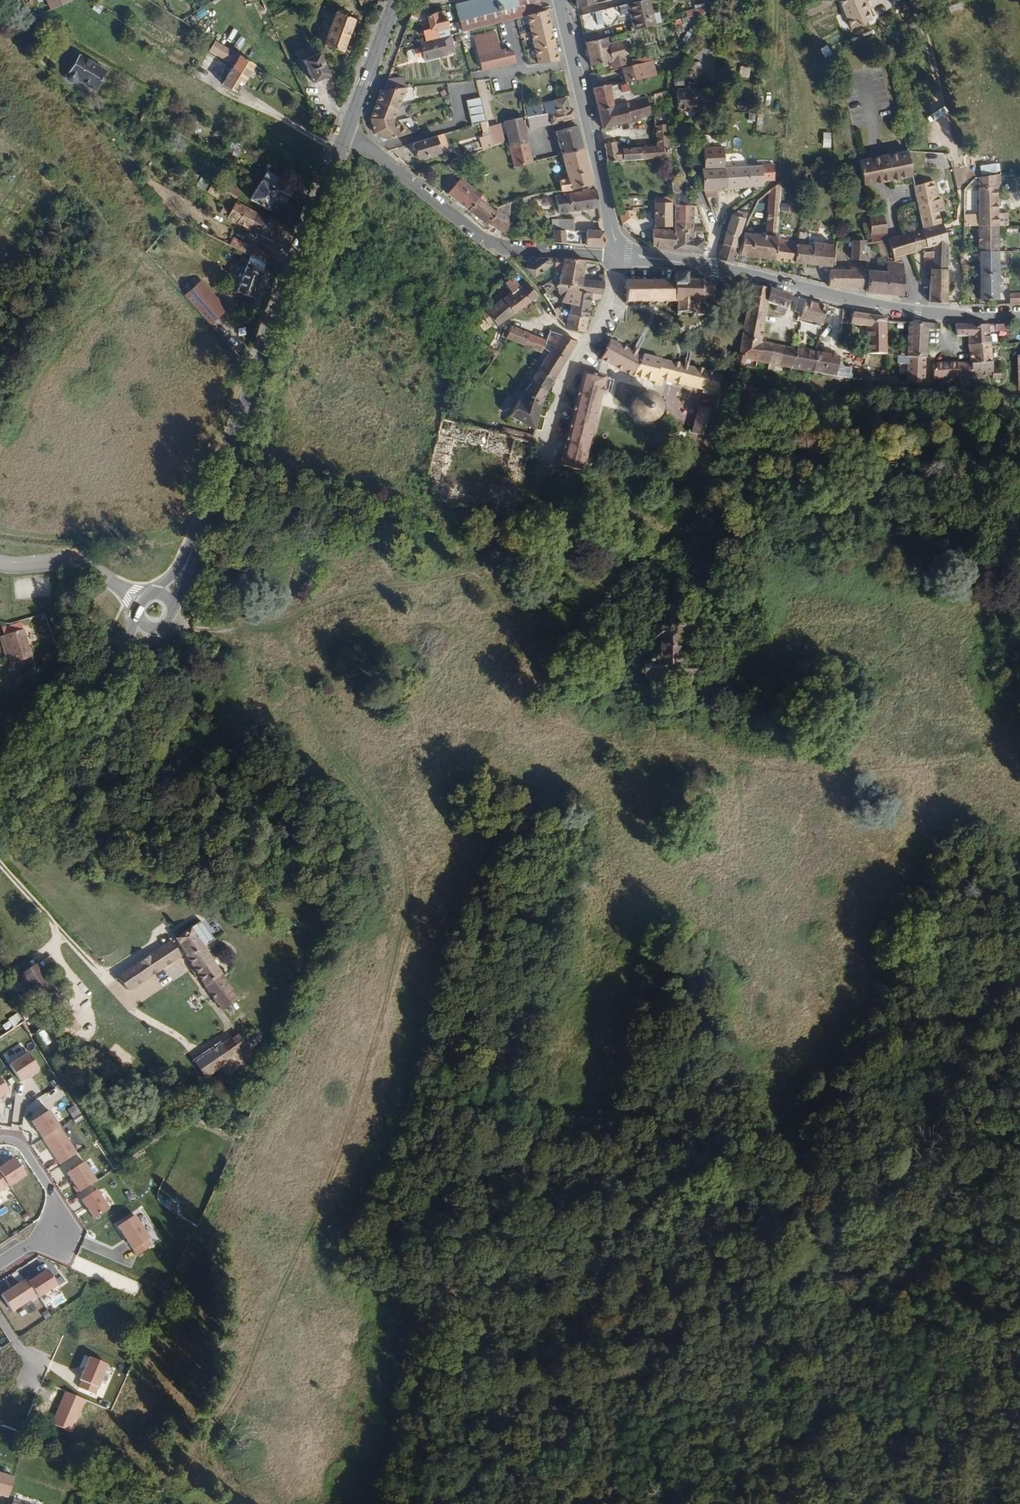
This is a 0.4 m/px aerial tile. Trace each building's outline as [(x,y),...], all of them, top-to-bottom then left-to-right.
[(365,0),(355,0),(360,13),(365,0)] [(540,0),(502,0),(503,4),(501,4),(500,0),(491,0),(458,6),(465,36),(529,19),(543,15),(540,0)] [(603,0),(574,0),(576,10),(595,6),(595,3),(603,1),(603,0)] [(653,27),(648,0),(627,5),(633,32),(653,27)] [(865,11),(863,11),(861,5),(863,4),(861,0),(838,0),(850,30),(870,22),(865,11)] [(611,30),(622,16),(620,7),(597,12),(599,24),(587,28),(589,35),(611,30)] [(706,14),(709,9),(685,14),(685,19),(706,14)] [(560,64),(548,14),(543,15),(529,19),(540,68),(560,64)] [(698,27),(706,14),(685,19),(681,20),(683,27),(696,24),(698,27)] [(449,40),(444,15),(435,17),(436,20),(428,22),(430,35),(422,36),(424,46),(442,42),(449,40)] [(342,67),(358,25),(336,16),(324,49),(329,51),(328,56),(334,58),(332,63),(342,67)] [(318,40),(324,42),(329,26),(323,24),(318,40)] [(683,35),(681,28),(673,30),(674,37),(683,35)] [(606,43),(625,39),(623,35),(605,39),(606,43)] [(507,56),(505,53),(501,54),(497,36),(475,41),(476,45),(480,44),(481,48),(477,49),(483,75),(516,66),(513,55),(507,56)] [(624,67),(620,50),(613,52),(612,45),(606,47),(606,43),(605,39),(583,45),(588,68),(608,64),(609,71),(624,67)] [(455,57),(450,40),(449,40),(442,42),(447,59),(455,57)] [(255,67),(216,42),(210,52),(233,66),(223,83),(239,93),(255,67)] [(447,59),(442,42),(424,46),(421,47),(422,52),(409,56),(411,65),(424,61),(425,65),(447,59)] [(687,59),(694,47),(689,44),(682,55),(687,59)] [(96,90),(107,71),(91,62),(93,59),(80,52),(68,72),(67,75),(68,78),(69,80),(71,82),(74,83),(76,84),(79,83),(81,82),(96,90)] [(335,81),(323,56),(306,64),(318,89),(335,81)] [(658,76),(656,62),(640,66),(643,79),(658,76)] [(643,79),(640,66),(620,71),(622,83),(634,81),(643,79)] [(406,91),(405,81),(389,82),(386,92),(406,91)] [(615,103),(611,85),(593,89),(597,108),(615,103)] [(704,112),(704,89),(678,89),(678,112),(704,112)] [(396,122),(407,91),(406,91),(386,92),(383,92),(372,121),(376,136),(383,144),(410,138),(402,128),(400,130),(396,126),(396,122)] [(650,114),(647,96),(637,98),(641,116),(650,114)] [(486,122),(481,98),(466,102),(472,127),(486,122)] [(641,116),(637,98),(615,103),(597,108),(601,127),(626,120),(627,123),(642,118),(641,116)] [(573,121),(570,110),(566,111),(563,99),(549,102),(551,113),(554,125),(573,121)] [(766,125),(767,108),(765,107),(757,103),(757,113),(755,125),(766,125)] [(536,116),(534,107),(525,109),(527,118),(536,116)] [(554,125),(551,113),(536,116),(527,118),(530,131),(554,125)] [(530,164),(522,119),(499,124),(503,142),(508,169),(530,164)] [(498,144),(495,126),(483,129),(487,147),(498,144)] [(581,153),(575,128),(556,132),(561,157),(581,153)] [(670,141),(670,133),(656,135),(656,142),(670,141)] [(440,155),(435,139),(413,146),(419,162),(440,155)] [(621,146),(620,141),(617,140),(603,141),(606,163),(622,161),(621,146)] [(671,156),(670,141),(656,142),(654,142),(640,144),(642,159),(671,156)] [(642,159),(640,144),(621,146),(622,161),(642,159)] [(711,154),(711,145),(704,146),(703,161),(719,159),(719,154),(711,154)] [(590,190),(581,153),(561,157),(562,166),(557,167),(559,179),(565,184),(556,185),(557,194),(590,190)] [(912,181),(907,156),(877,160),(879,177),(883,176),(884,185),(912,181)] [(727,194),(729,171),(728,158),(719,159),(703,161),(703,196),(706,205),(718,204),(718,196),(727,195),(727,194)] [(884,185),(883,176),(879,177),(877,160),(874,161),(867,162),(870,187),(877,186),(884,185)] [(870,187),(867,162),(855,164),(856,169),(859,189),(870,187)] [(771,181),(769,166),(760,167),(761,183),(771,181)] [(761,183),(760,167),(729,171),(727,194),(727,195),(761,189),(761,183)] [(293,202),(300,181),(289,175),(287,177),(285,176),(283,178),(272,172),(265,186),(283,196),(293,202)] [(996,269),(996,191),(1000,190),(1000,178),(996,179),(979,181),(978,274),(974,274),(971,277),(971,280),(974,283),(978,283),(978,304),(996,304),(996,279),(1000,280),(999,275),(996,274),(996,269)] [(777,241),(784,179),(770,189),(766,239),(777,241)] [(683,192),(683,182),(675,181),(675,192),(683,192)] [(465,217),(479,201),(458,184),(445,200),(465,217)] [(273,213),(283,196),(265,186),(255,204),(273,213)] [(936,203),(933,187),(913,190),(916,204),(917,207),(936,203)] [(230,196),(216,188),(210,198),(221,204),(224,199),(228,201),(231,197),(230,196)] [(246,195),(235,189),(230,196),(231,197),(242,203),(246,195)] [(596,209),(592,190),(590,190),(550,199),(555,218),(596,209)] [(693,206),(689,192),(683,192),(675,192),(676,206),(693,206)] [(676,225),(670,195),(654,198),(659,228),(676,225)] [(488,218),(492,213),(479,201),(465,217),(484,233),(487,229),(490,232),(496,225),(488,218)] [(945,249),(939,216),(944,215),(943,202),(936,203),(917,207),(922,234),(925,251),(932,251),(930,269),(929,290),(928,305),(941,307),(945,249)] [(737,235),(746,206),(736,203),(732,206),(724,232),(737,235)] [(255,234),(264,216),(245,205),(238,217),(235,223),(255,234)] [(697,228),(697,206),(693,206),(676,206),(677,229),(697,228)] [(510,222),(512,209),(499,213),(508,220),(510,222)] [(497,238),(508,220),(499,213),(495,210),(492,213),(488,218),(496,225),(490,232),(497,238)] [(634,224),(632,211),(616,213),(617,227),(634,224)] [(238,217),(229,212),(226,218),(235,223),(238,217)] [(264,239),(273,221),(264,216),(255,234),(264,239)] [(882,235),(880,218),(863,220),(867,247),(875,245),(884,243),(882,235)] [(508,220),(497,238),(498,239),(507,242),(510,222),(508,220)] [(279,247),(286,229),(273,221),(264,239),(279,247)] [(567,235),(567,224),(555,224),(555,235),(567,235)] [(697,238),(697,228),(677,229),(678,252),(691,254),(702,257),(706,240),(697,238)] [(678,252),(677,229),(657,230),(655,243),(655,247),(678,252)] [(734,246),(737,235),(724,232),(721,243),(734,246)] [(925,251),(922,234),(904,238),(902,239),(905,257),(907,257),(922,253),(922,267),(930,269),(932,251),(925,251)] [(566,249),(567,235),(555,235),(554,235),(552,249),(566,249)] [(830,273),(833,249),(810,246),(811,236),(798,235),(798,248),(796,268),(829,273),(830,273)] [(604,249),(601,236),(581,236),(580,249),(604,249)] [(905,257),(902,239),(896,240),(889,242),(891,252),(894,268),(899,268),(897,259),(902,258),(905,257)] [(775,264),(777,244),(745,240),(742,259),(775,264)] [(247,245),(238,241),(235,248),(244,253),(247,245)] [(732,259),(735,246),(734,246),(721,243),(716,257),(716,259),(731,263),(732,259)] [(888,262),(886,253),(884,243),(875,245),(878,264),(888,262)] [(796,268),(798,248),(777,244),(775,264),(796,268)] [(257,259),(260,251),(251,246),(249,255),(251,256),(257,259)] [(869,266),(869,257),(865,256),(866,247),(850,247),(850,265),(864,265),(869,266)] [(275,259),(260,251),(257,259),(271,266),(272,267),(275,259)] [(257,303),(271,266),(257,259),(251,256),(247,269),(238,266),(229,290),(257,303)] [(534,279),(553,265),(553,261),(535,260),(525,268),(534,279)] [(580,279),(582,262),(553,261),(553,265),(557,270),(562,271),(560,287),(561,289),(579,293),(580,279)] [(902,301),(903,268),(899,268),(894,268),(884,268),(883,275),(864,274),(862,293),(862,296),(902,301)] [(703,291),(703,280),(689,281),(689,274),(672,273),(672,281),(625,280),(625,302),(671,301),(672,311),(684,311),(684,314),(697,314),(697,307),(702,307),(701,296),(707,296),(707,291),(703,291)] [(862,293),(864,274),(830,273),(829,273),(827,287),(828,290),(862,293)] [(601,298),(604,287),(604,284),(596,282),(580,279),(579,293),(601,298)] [(556,292),(561,289),(560,287),(555,280),(541,289),(548,298),(556,292)] [(515,315),(531,301),(527,296),(521,291),(517,296),(506,285),(496,296),(498,298),(502,301),(515,315)] [(586,319),(589,301),(599,303),(601,298),(579,293),(561,289),(556,292),(559,295),(575,299),(573,311),(572,315),(586,319)] [(1009,295),(1010,305),(1019,304),(1019,293),(1009,295)] [(763,315),(766,299),(748,294),(743,319),(766,322),(767,316),(763,315)] [(784,318),(786,304),(766,299),(763,315),(767,316),(774,317),(773,323),(780,324),(784,318)] [(501,330),(515,315),(502,301),(488,317),(497,326),(501,330)] [(222,323),(211,310),(203,317),(215,330),(222,323)] [(819,331),(821,315),(801,311),(798,328),(819,331)] [(583,334),(585,320),(586,319),(572,315),(569,330),(583,334)] [(497,326),(488,317),(487,317),(484,320),(492,332),(497,326)] [(764,336),(766,322),(743,319),(740,333),(764,336)] [(888,360),(889,328),(889,326),(851,320),(850,333),(869,336),(868,358),(888,360)] [(928,363),(929,338),(935,338),(935,330),(908,329),(906,361),(928,363)] [(525,354),(531,340),(512,331),(511,332),(505,345),(525,354)] [(995,344),(996,333),(954,331),(955,342),(977,344),(977,351),(995,351),(995,349),(1000,349),(1000,344),(995,344)] [(1015,340),(1015,332),(1001,333),(1001,340),(1015,340)] [(543,356),(550,336),(544,333),(539,343),(531,340),(525,354),(540,360),(541,361),(543,356)] [(762,350),(764,336),(740,333),(738,347),(762,350)] [(561,371),(576,346),(550,336),(543,356),(548,359),(540,371),(556,381),(561,371)] [(728,374),(644,355),(642,359),(608,343),(601,356),(600,357),(631,375),(652,380),(651,383),(658,386),(660,379),(722,393),(728,374)] [(761,353),(762,350),(738,347),(734,362),(732,362),(731,369),(743,369),(743,365),(759,367),(761,353)] [(994,378),(995,351),(977,351),(976,371),(957,370),(958,385),(976,386),(976,383),(993,384),(993,387),(1002,387),(1002,379),(994,378)] [(770,368),(772,355),(761,353),(759,367),(770,368)] [(780,369),(782,356),(772,355),(770,368),(780,369)] [(791,371),(793,358),(782,356),(780,369),(791,371)] [(838,371),(839,364),(793,358),(791,371),(791,374),(837,379),(838,371)] [(924,386),(925,366),(928,366),(928,363),(906,361),(900,361),(900,368),(909,369),(908,384),(924,386)] [(958,385),(957,370),(935,370),(935,384),(958,385)] [(548,394),(556,381),(540,371),(532,384),(548,394)] [(849,380),(850,372),(838,371),(837,379),(849,380)] [(588,450),(605,380),(589,375),(584,374),(560,469),(581,474),(588,450)] [(548,394),(532,384),(529,386),(526,384),(519,395),(542,406),(548,394)] [(534,430),(542,406),(519,395),(510,421),(533,434),(534,430)] [(661,412),(661,409),(661,406),(660,403),(659,401),(657,399),(655,397),(652,396),(649,395),(647,395),(644,396),(641,397),(639,398),(637,400),(635,402),(634,405),(634,408),(634,410),(634,413),(635,416),(637,418),(639,420),(641,421),(644,422),(647,423),(650,423),(652,422),(655,421),(657,419),(659,417),(660,414),(661,412)] [(462,423),(464,417),(444,411),(422,496),(512,520),(532,436),(502,428),(501,433),(462,423)] [(702,411),(694,441),(711,446),(720,416),(702,411)] [(688,693),(689,644),(690,642),(692,638),(693,635),(692,631),(690,628),(687,627),(684,627),(680,628),(680,614),(677,614),(677,598),(662,597),(661,613),(658,613),(658,633),(647,633),(647,649),(650,649),(650,674),(638,674),(638,692),(646,692),(646,721),(676,721),(676,699),(684,699),(684,693),(688,693)] [(2,628),(4,635),(23,629),(21,622),(2,628)] [(35,666),(23,629),(4,635),(11,655),(16,672),(35,666)] [(4,635),(0,637),(0,638),(6,657),(11,655),(4,635)] [(230,999),(197,949),(206,943),(194,925),(168,942),(188,978),(211,1012),(230,999)] [(127,986),(172,957),(164,945),(119,975),(127,986)] [(66,1002),(42,966),(23,979),(47,1015),(66,1002)] [(25,1026),(18,1016),(10,1021),(17,1031),(25,1026)] [(217,1076),(245,1057),(231,1037),(174,1076),(181,1087),(211,1066),(217,1076)] [(37,1069),(27,1052),(8,1064),(19,1081),(37,1069)] [(1,1097),(9,1091),(0,1077),(0,1096),(1,1097)] [(58,1127),(47,1110),(30,1121),(41,1138),(58,1127)] [(58,1127),(41,1138),(58,1164),(75,1153),(58,1127)] [(14,1157),(0,1166),(0,1172),(8,1185),(25,1174),(14,1157)] [(94,1180),(82,1161),(65,1172),(73,1185),(77,1192),(94,1180)] [(95,1189),(80,1199),(92,1218),(107,1208),(95,1189)] [(149,1237),(134,1214),(118,1225),(136,1254),(151,1245),(147,1238),(149,1237)] [(47,1269),(28,1281),(38,1296),(57,1284),(47,1269)] [(19,1281),(0,1294),(11,1310),(30,1298),(19,1281)] [(109,1365),(90,1357),(78,1386),(97,1394),(109,1365)] [(86,1401),(65,1391),(50,1423),(71,1432),(86,1401)] [(9,1497),(15,1476),(0,1471),(0,1494),(9,1497)]
